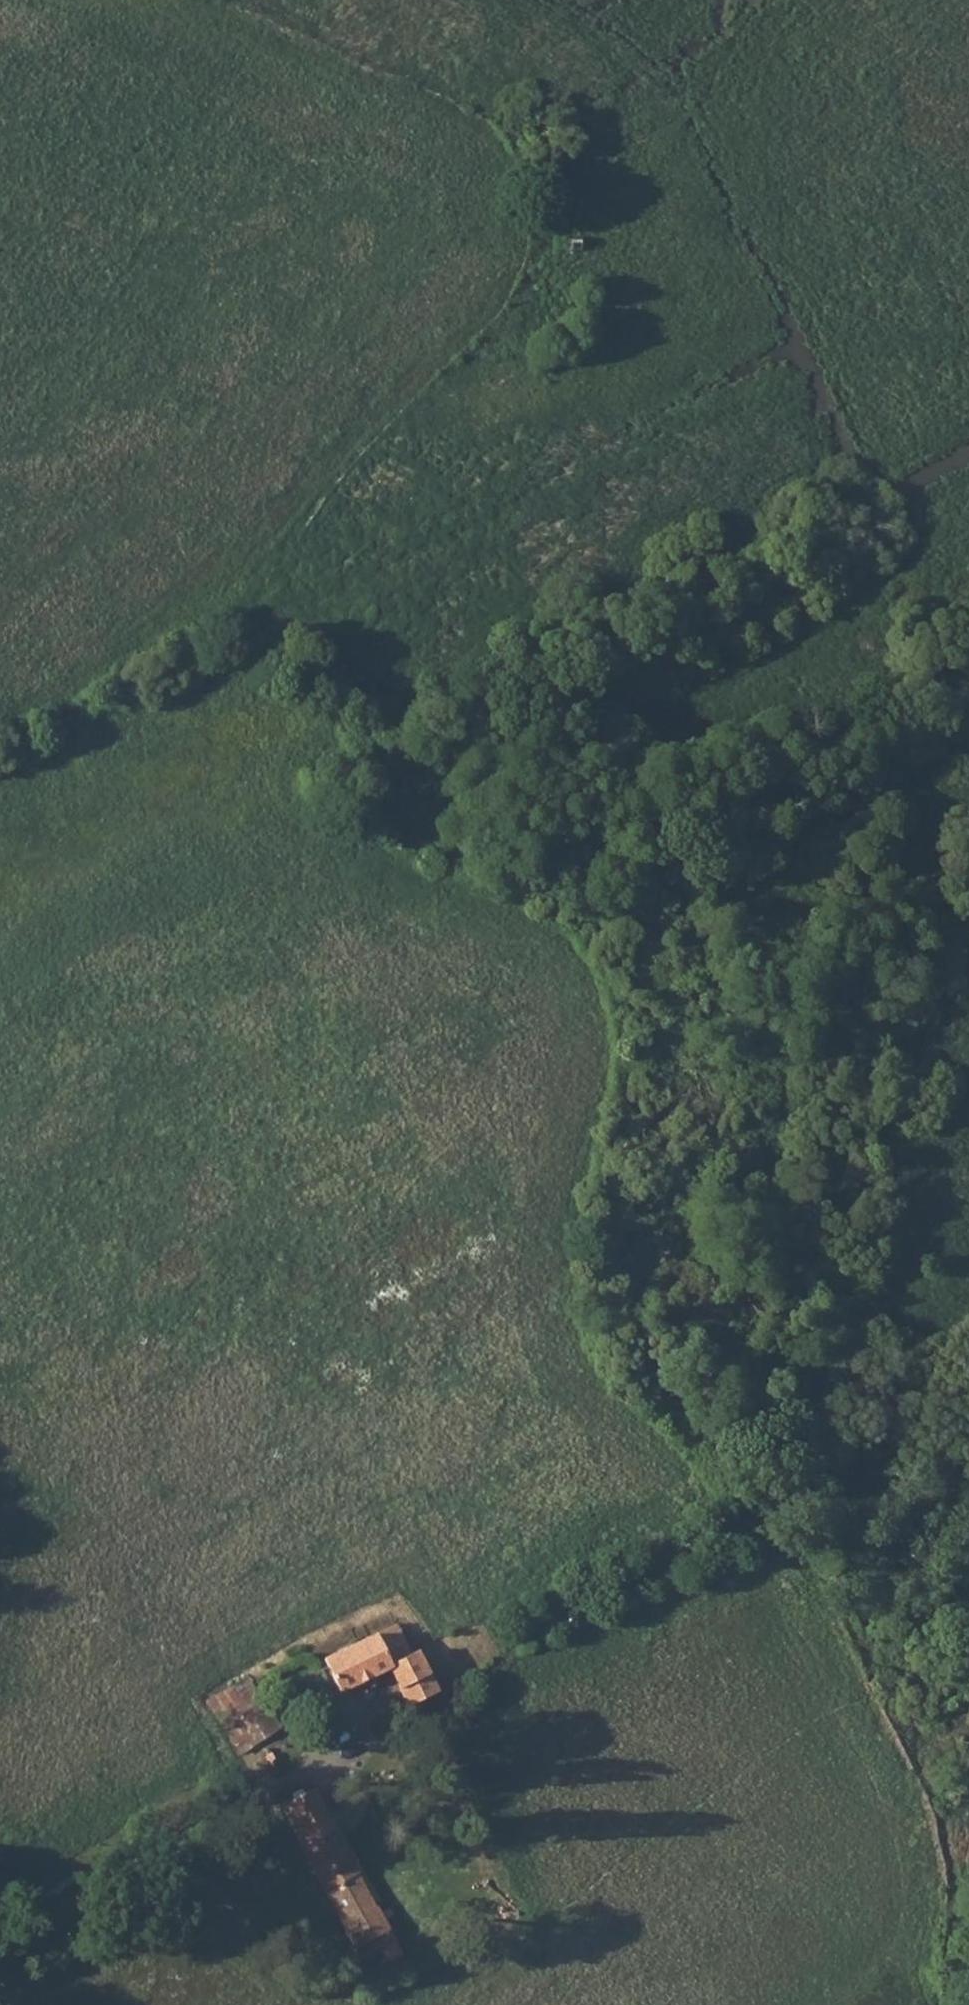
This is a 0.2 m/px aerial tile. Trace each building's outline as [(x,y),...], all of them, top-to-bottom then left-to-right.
[(396,1628),(324,1662),(340,1692),(390,1669),(415,1725),(441,1713),(434,1697),(439,1695),(432,1679),(424,1666),(416,1654),(411,1656),(396,1628)] [(253,1677),(211,1699),(239,1755),(282,1733),(253,1677)] [(311,1791),(277,1808),(361,1960),(376,1952),(386,1967),(403,1957),(374,1907),(311,1791)]
